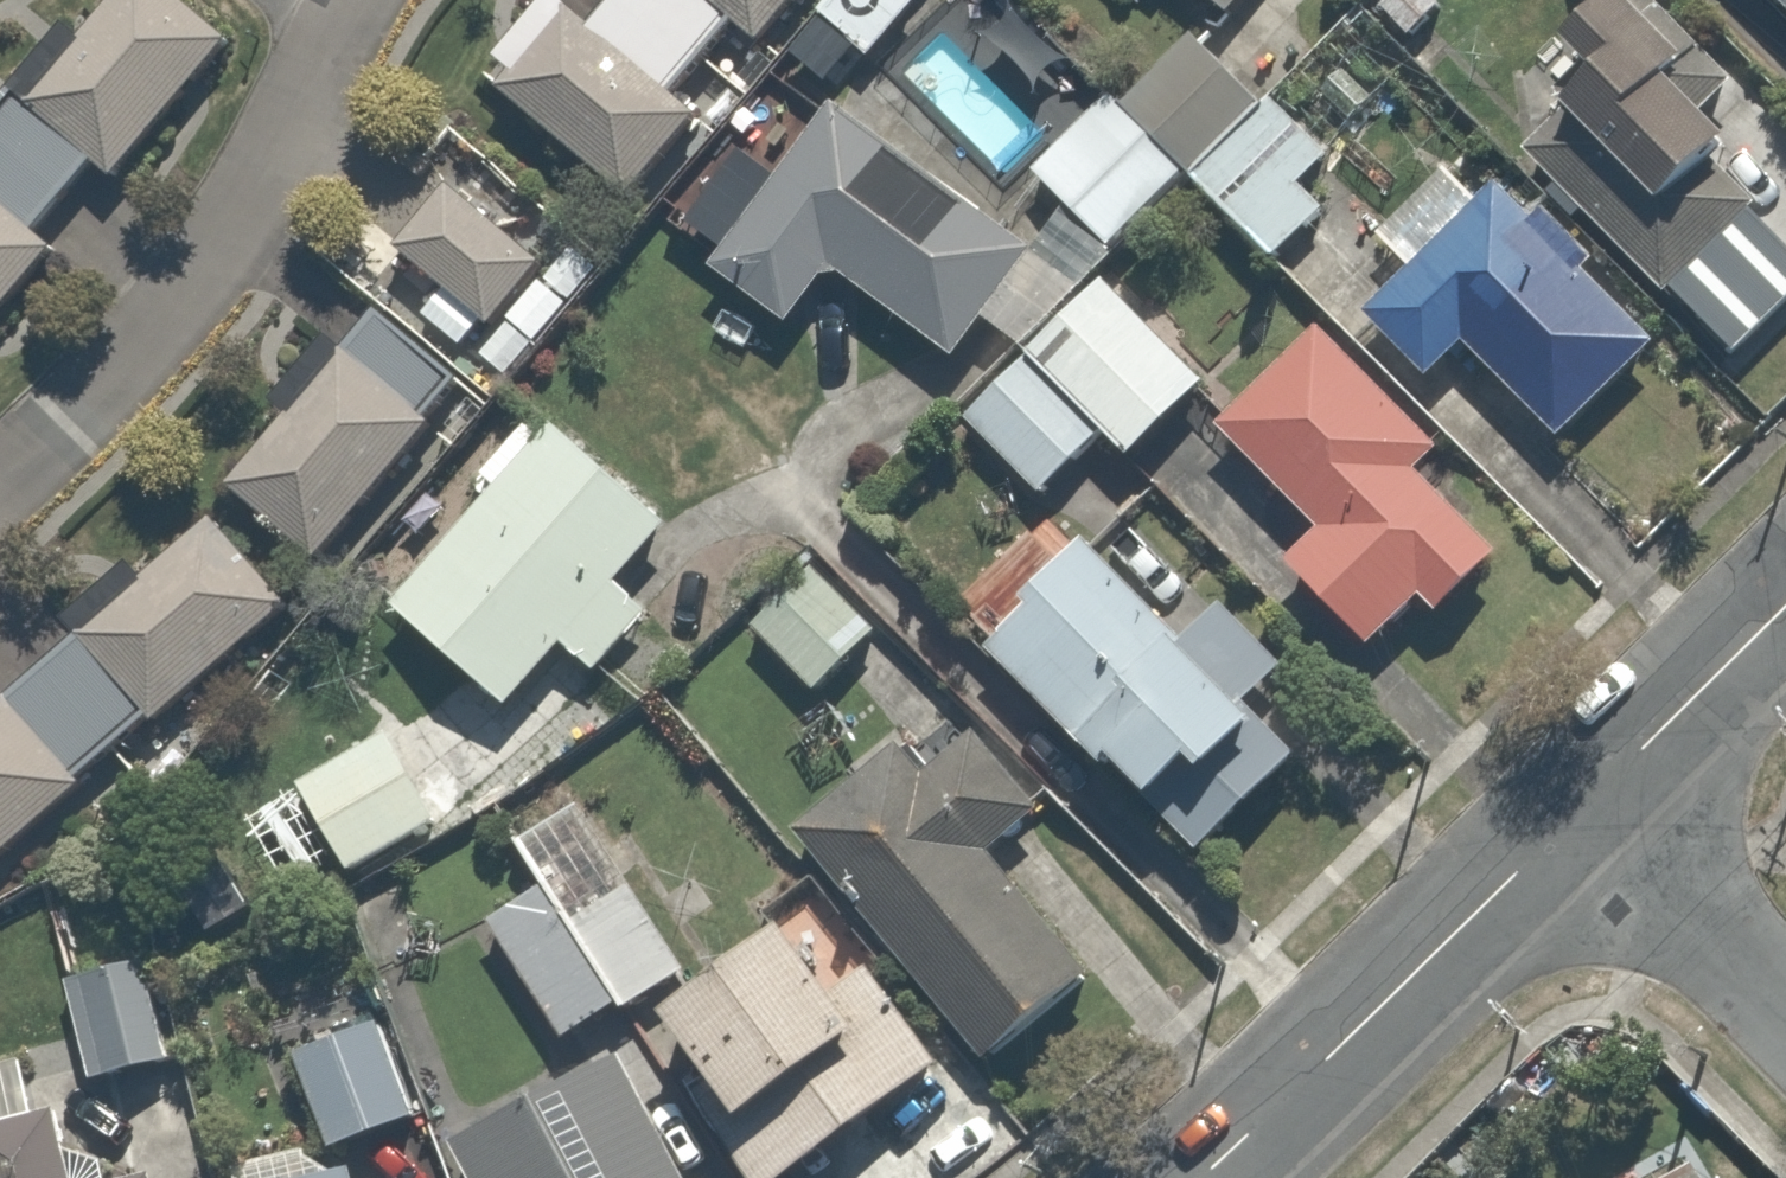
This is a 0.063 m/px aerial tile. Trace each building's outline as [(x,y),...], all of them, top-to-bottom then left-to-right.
[(30,235),(20,227),(74,152),(92,166),(176,49),(108,0),(96,0),(26,97),(0,78),(0,277),(30,235)] [(553,0),(549,0),(483,78),(621,195),(685,119),(650,88),(720,5),(763,41),(798,0),(585,0),(572,16),(553,0)] [(1047,138),(900,7),(907,0),(806,0),(818,12),(655,208),(707,244),(695,262),(772,316),(816,254),(946,345),(1052,194),(1094,242),(1255,98),(1182,17),(1047,138)] [(1223,18),(1239,0),(1201,0),(1223,18)] [(1653,0),(1571,0),(1551,16),(1572,44),(1536,73),(1560,102),(1524,131),(1671,317),(1785,226),(1785,219),(1697,106),(1722,87),(1653,0)] [(1785,16),(1785,0),(1769,0),(1785,16)] [(1399,276),(1357,310),(1411,376),(1456,340),(1535,437),(1651,342),(1583,258),(1589,253),(1543,197),(1527,211),(1485,159),(1376,248),(1399,276)] [(445,163),(379,240),(480,327),(547,249),(445,163)] [(947,391),(1029,488),(1094,433),(1110,452),(1205,371),(1107,256),(947,391)] [(365,293),(217,472),(307,547),(456,369),(365,293)] [(1299,313),(1198,415),(1303,518),(1271,551),(1356,634),(1400,589),(1421,611),(1484,547),(1406,470),(1432,444),(1299,313)] [(487,479),(375,589),(484,701),(549,637),(580,669),(634,616),(609,590),(670,531),(552,409),(532,429),(516,413),(468,459),(487,479)] [(0,690),(0,838),(70,780),(62,770),(276,592),(192,491),(115,555),(134,578),(0,690)] [(1062,526),(972,627),(1001,653),(983,673),(1006,693),(1020,678),(1198,838),(1285,742),(1244,705),(1284,660),(1220,603),(1188,639),(1062,526)] [(815,556),(744,620),(801,684),(873,621),(815,556)] [(378,720),(281,772),(332,868),(430,815),(378,720)] [(905,740),(790,832),(967,1054),(1073,970),(972,843),(1031,796),(977,729),(928,768),(905,740)] [(537,883),(479,917),(549,1036),(678,960),(570,777),(499,819),(537,883)] [(623,1011),(642,1039),(660,1026),(710,1101),(691,1113),(734,1177),(743,1177),(925,1056),(853,948),(811,976),(769,913),(623,1011)] [(146,951),(53,979),(81,1074),(175,1046),(146,951)] [(375,1017),(283,1052),(319,1148),(412,1112),(375,1017)] [(434,1138),(452,1177),(681,1177),(623,1052),(434,1138)] [(0,1107),(0,1177),(53,1177),(34,1099),(0,1107)]
